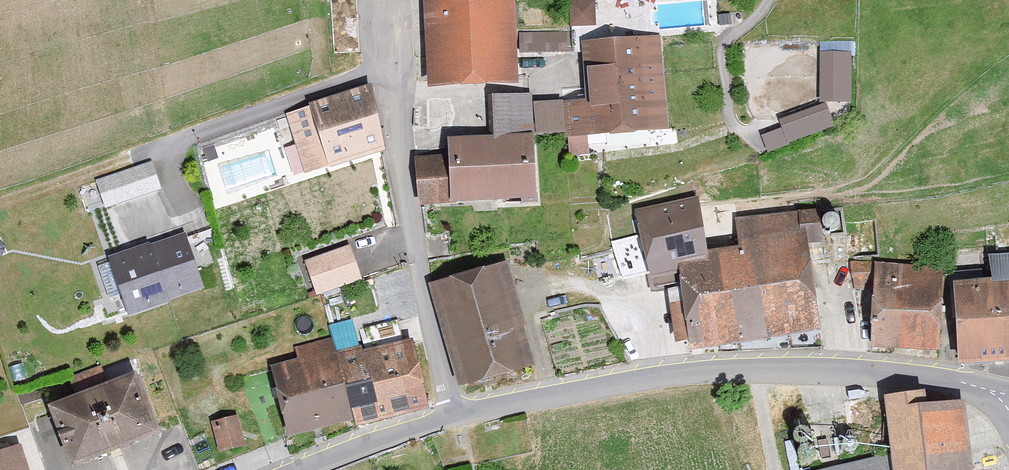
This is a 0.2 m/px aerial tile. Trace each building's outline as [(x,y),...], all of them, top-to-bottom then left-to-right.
[(435,92),(524,86),(518,0),(429,0),(435,92)] [(597,21),(597,0),(572,0),(573,22),(597,21)] [(570,47),(569,28),(544,29),(545,47),(570,47)] [(571,104),(573,139),(674,136),(665,39),(591,45),(593,103),(571,104)] [(833,102),(855,103),(855,59),(834,58),(833,102)] [(298,183),(392,153),(372,93),(292,118),(299,138),(285,142),(298,183)] [(491,100),(492,141),(541,140),(568,139),(567,107),(537,108),(537,99),(491,100)] [(788,124),(796,143),(836,125),(828,107),(788,124)] [(421,162),(423,209),(544,202),(541,140),(492,141),(453,144),(454,161),(421,162)] [(158,160),(99,173),(105,203),(164,190),(158,160)] [(686,277),(718,274),(716,259),(711,211),(638,219),(640,234),(621,236),(626,284),(686,277)] [(111,260),(131,316),(206,289),(187,234),(111,260)] [(697,355),(826,337),(813,246),(716,259),(718,274),(686,277),(697,355)] [(367,281),(361,263),(333,272),(339,290),(367,281)] [(466,390),(538,371),(511,267),(439,286),(466,390)] [(877,345),(944,351),(949,280),(883,275),(877,345)] [(958,370),(1008,366),(1008,284),(953,286),(958,370)] [(389,423),(436,407),(415,318),(365,326),(368,340),(388,416),(389,423)] [(388,416),(368,340),(340,347),(360,423),(388,416)] [(296,440),(360,423),(340,347),(276,364),(296,440)] [(57,408),(79,469),(165,437),(143,377),(57,408)] [(964,403),(925,406),(923,393),(886,396),(893,454),(822,469),(972,469),(964,403)] [(215,422),(221,453),(249,447),(242,416),(215,422)] [(11,456),(0,459),(0,469),(15,469),(11,456)]
